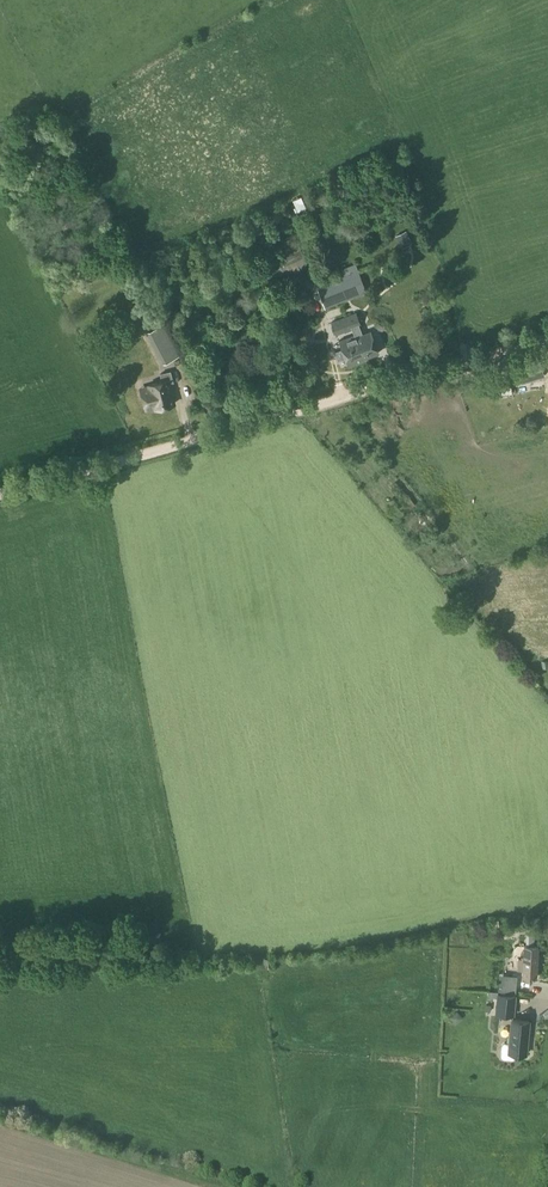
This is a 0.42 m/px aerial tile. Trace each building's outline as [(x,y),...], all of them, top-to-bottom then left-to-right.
[(294,205),(297,211),(305,207),(302,201),(294,205)] [(276,255),(285,275),(307,265),(298,245),(276,255)] [(333,279),(342,302),(366,292),(357,270),(333,279)] [(342,302),(333,279),(317,286),(326,308),(342,302)] [(353,309),(327,317),(330,325),(355,316),(353,309)] [(351,325),(356,336),(365,358),(378,353),(370,332),(362,335),(359,326),(360,326),(359,322),(351,325)] [(146,333),(163,364),(178,356),(162,324),(146,333)] [(365,358),(356,336),(351,325),(335,331),(339,344),(355,338),(357,344),(342,350),(348,366),(365,360),(365,358)] [(307,371),(312,370),(313,369),(308,357),(303,359),(307,371)] [(154,408),(154,409),(174,404),(168,383),(170,382),(169,375),(163,377),(164,381),(139,388),(146,410),(154,408)] [(547,414),(547,396),(529,398),(530,416),(547,414)] [(518,666),(525,675),(526,674),(529,679),(533,675),(522,663),(518,666)] [(517,969),(522,969),(522,976),(536,977),(537,947),(523,946),(523,959),(517,958),(517,969)] [(506,987),(507,976),(499,975),(498,986),(498,991),(505,992),(514,992),(514,988),(506,987)] [(496,994),(496,997),(495,1014),(514,1015),(516,995),(514,995),(496,994)] [(501,1057),(515,1058),(515,1053),(526,1054),(529,1021),(511,1020),(509,1043),(503,1042),(501,1057)]
